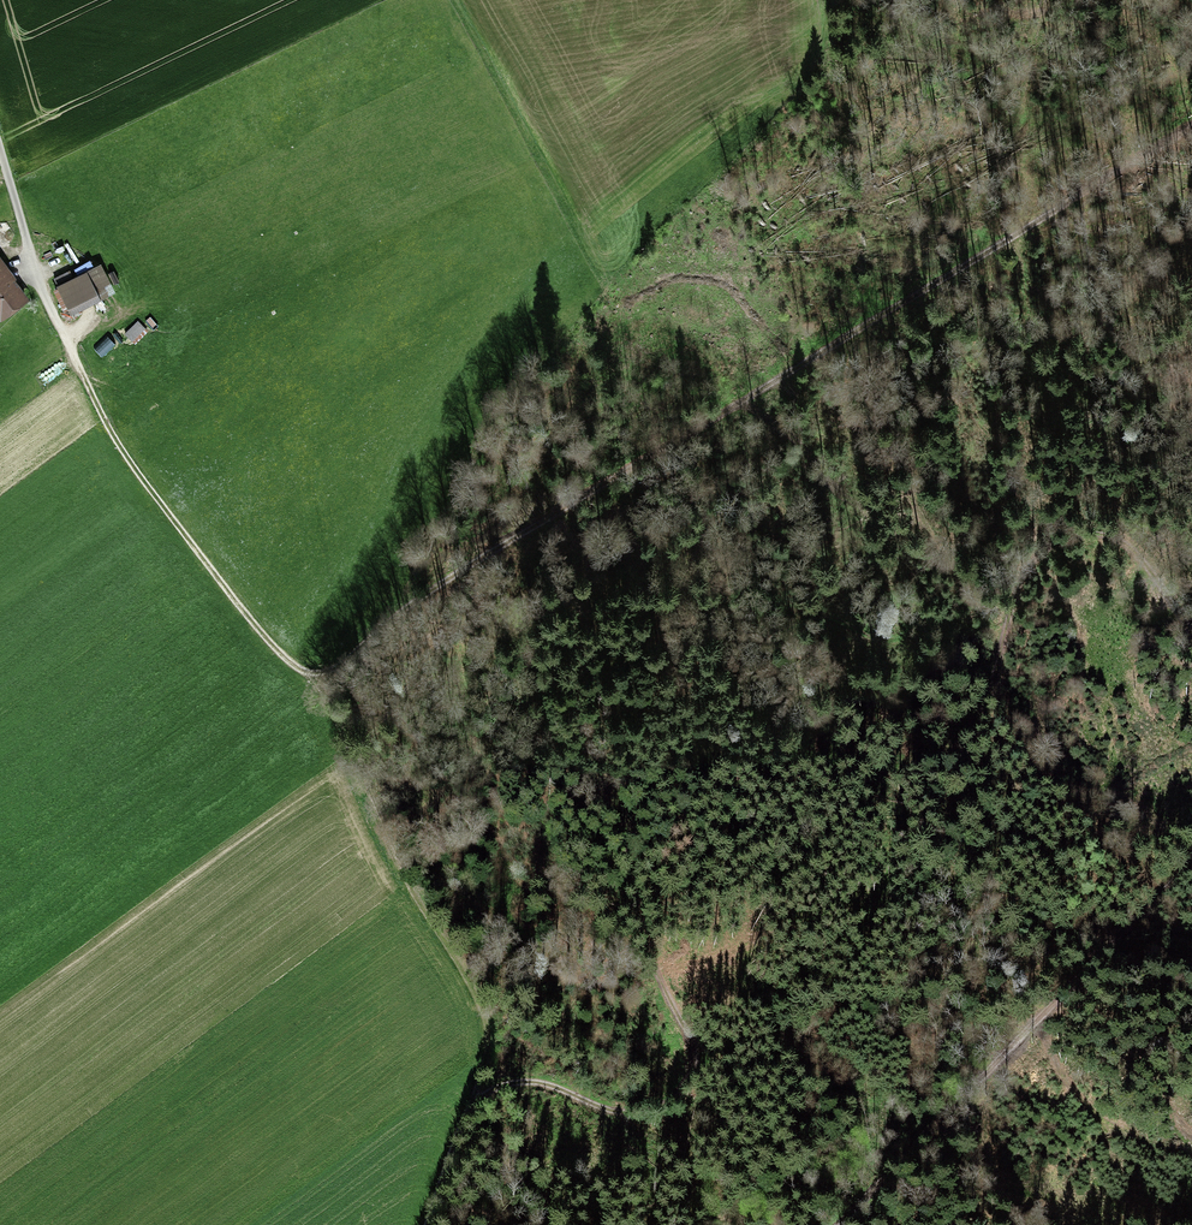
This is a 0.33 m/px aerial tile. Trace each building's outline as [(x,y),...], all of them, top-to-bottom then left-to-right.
[(28,302),(0,266),(0,323),(28,302)] [(74,280),(56,290),(70,317),(113,296),(98,268),(74,280)] [(51,279),(56,290),(74,280),(69,270),(51,279)] [(165,371),(152,384),(161,394),(174,381),(165,371)]
